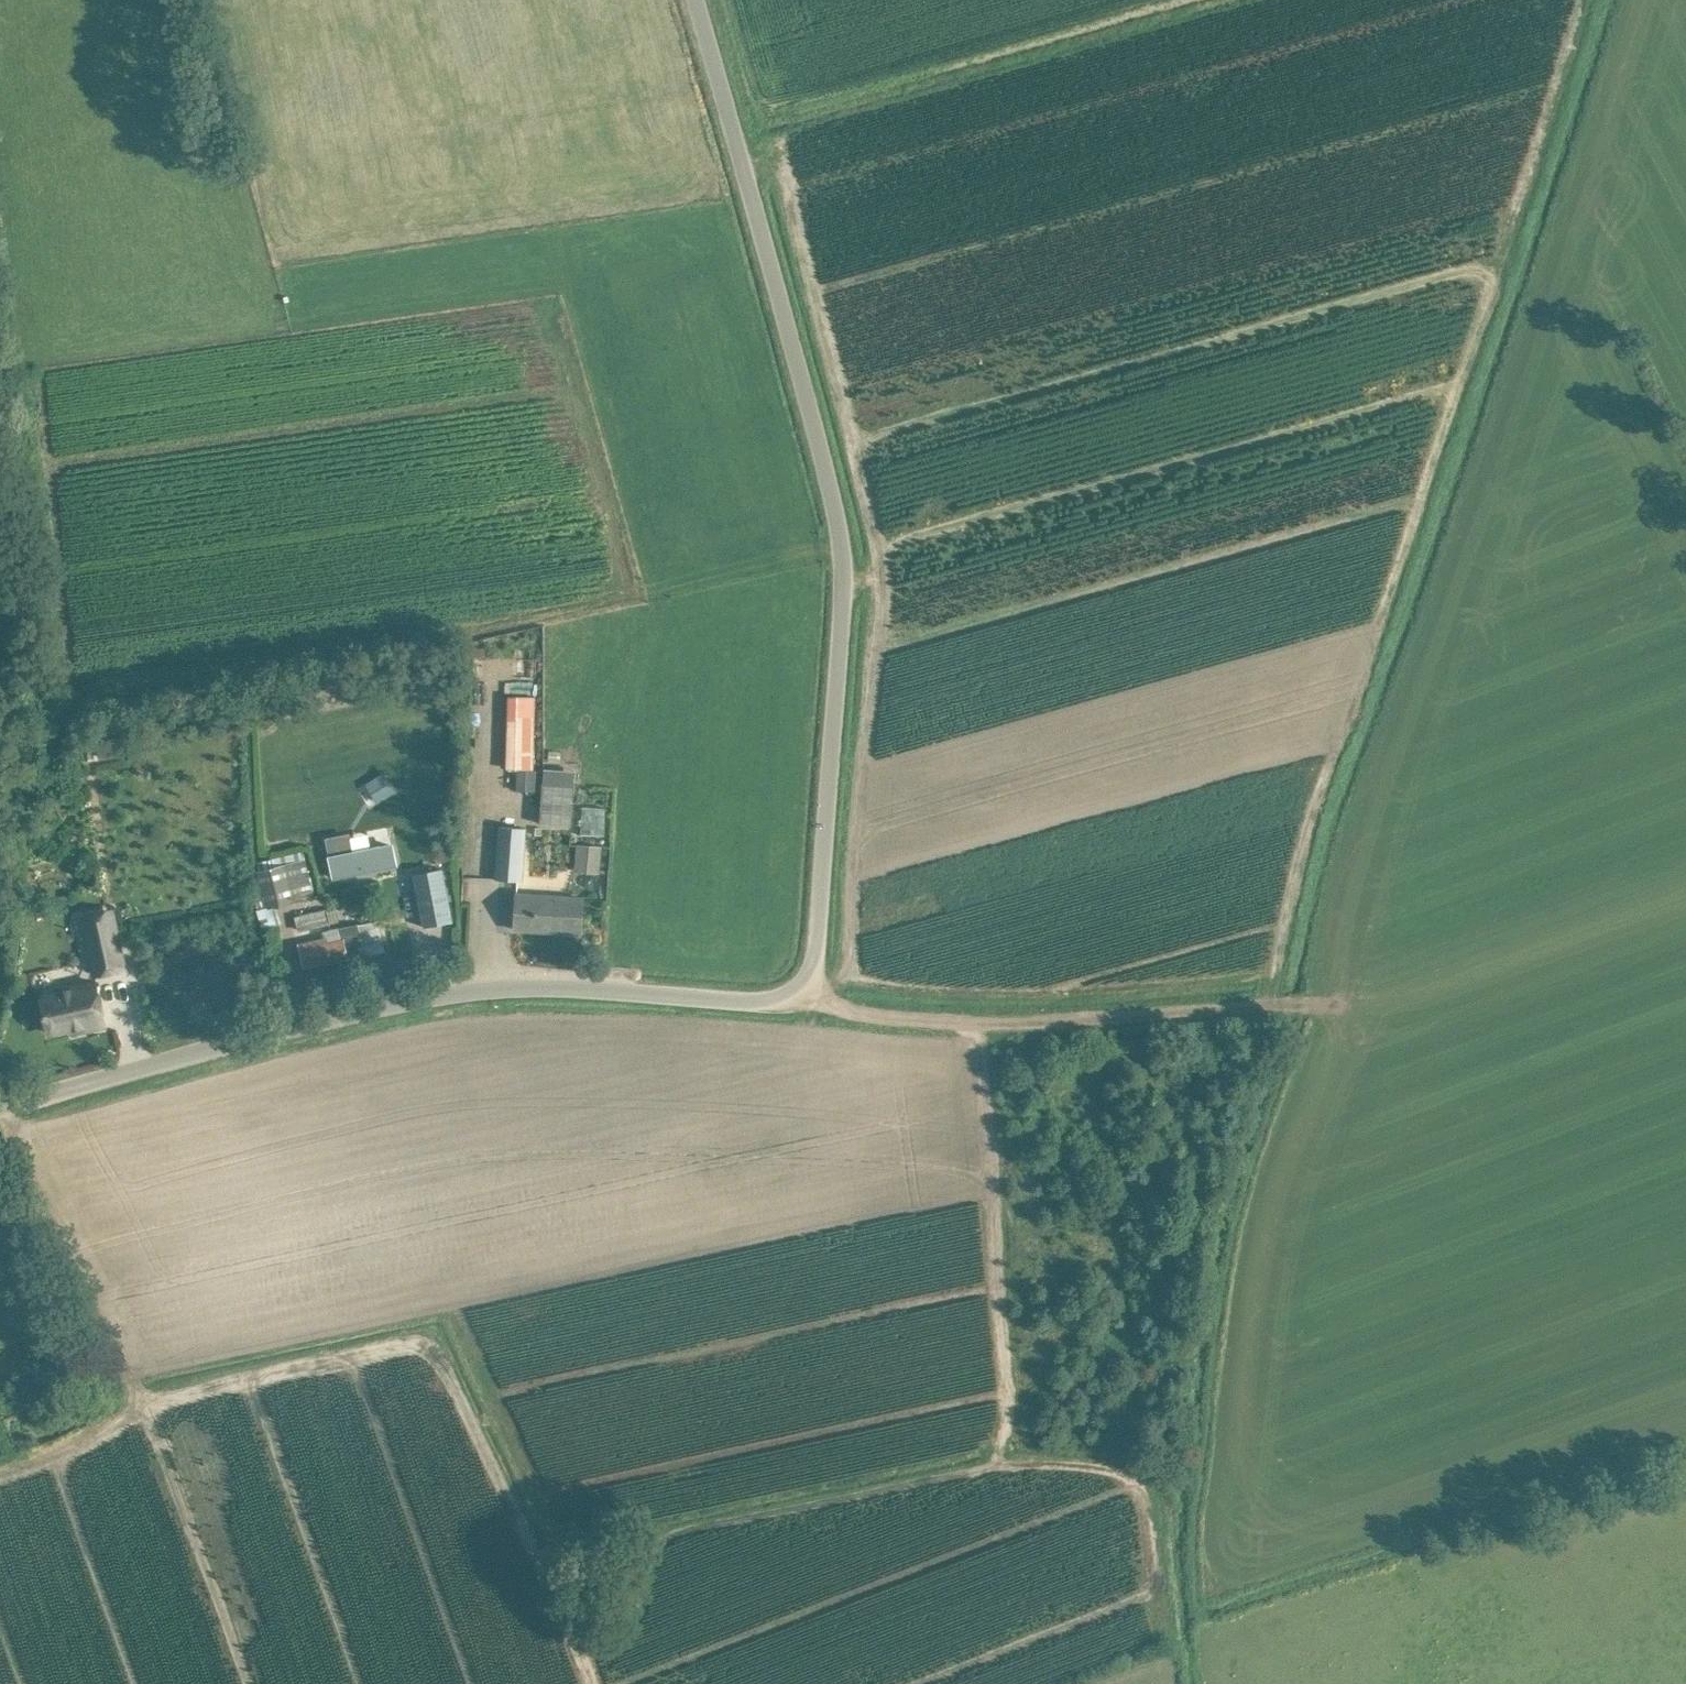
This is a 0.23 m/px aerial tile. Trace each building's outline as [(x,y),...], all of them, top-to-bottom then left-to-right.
[(472,646),(471,656),(484,656),(484,647),(472,646)] [(550,692),(550,674),(530,675),(530,692),(550,692)] [(551,762),(552,709),(532,708),(530,761),(551,762)] [(114,738),(95,742),(99,759),(117,755),(114,738)] [(92,743),(81,744),(83,759),(93,758),(92,743)] [(561,754),(560,766),(583,767),(584,756),(561,754)] [(516,768),(515,790),(535,790),(536,769),(534,769),(516,768)] [(383,772),(370,780),(382,799),(395,791),(383,772)] [(573,784),(542,784),(539,820),(571,823),(573,784)] [(599,801),(598,822),(619,822),(620,802),(599,801)] [(496,879),(523,881),(526,828),(500,827),(496,879)] [(352,842),(331,847),(340,885),(400,871),(395,851),(382,854),(381,849),(375,851),(376,855),(356,860),(352,842)] [(577,844),(576,859),(600,860),(601,846),(577,844)] [(258,869),(255,870),(260,891),(264,907),(277,904),(314,895),(305,858),(302,858),(301,851),(256,861),(258,869)] [(442,867),(415,872),(416,879),(418,889),(421,905),(425,926),(452,921),(448,899),(445,885),(444,877),(442,867)] [(517,894),(516,906),(515,928),(580,933),(583,899),(517,894)] [(298,931),(339,921),(335,905),(294,915),(298,931)] [(81,916),(94,976),(127,968),(113,909),(107,910),(81,916)] [(358,924),(358,923),(326,931),(328,942),(314,945),(313,941),(299,944),(304,965),(347,956),(347,954),(364,950),(365,954),(384,950),(377,919),(358,924)] [(82,1029),(104,1024),(95,981),(72,986),(73,990),(41,997),(49,1032),(81,1025),(82,1029)]
